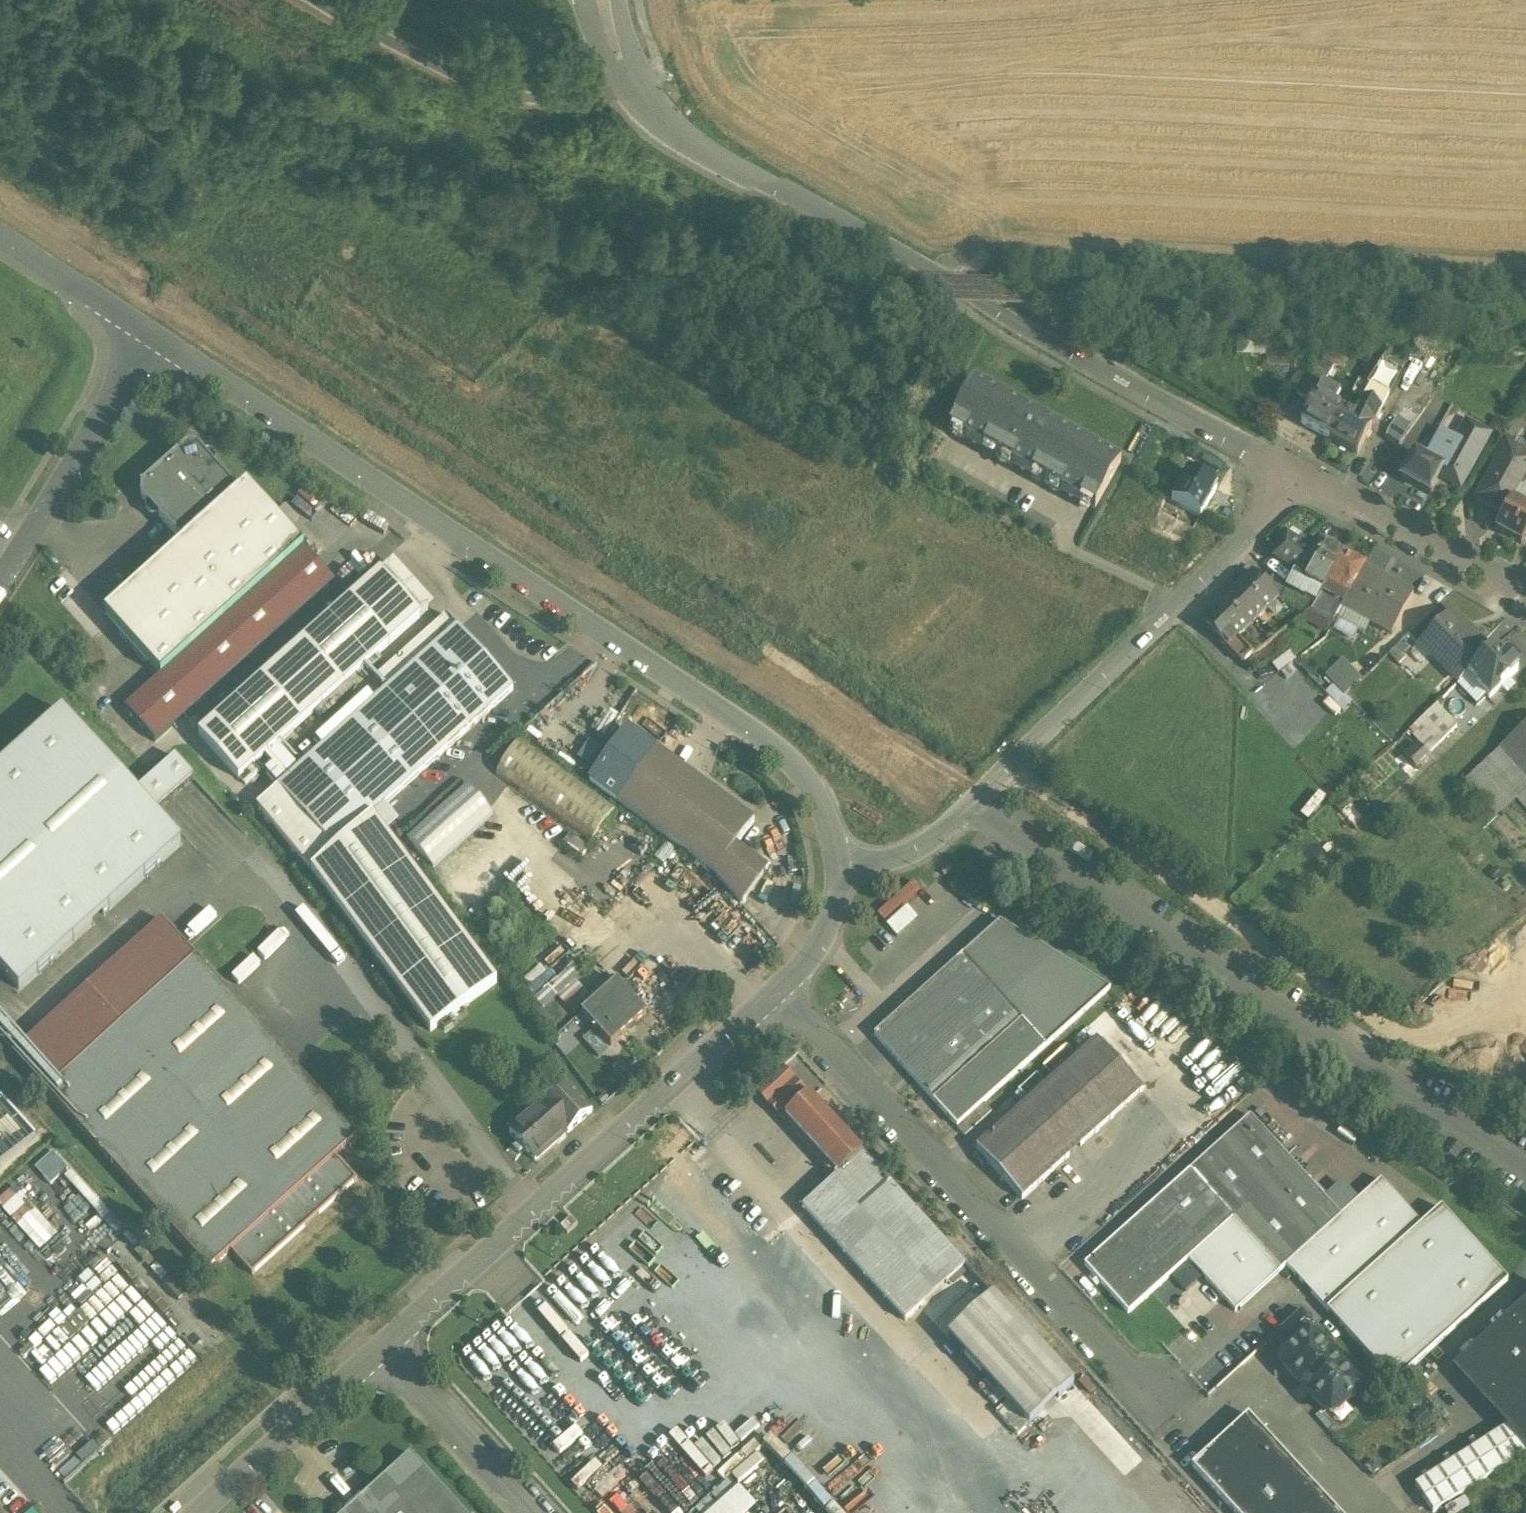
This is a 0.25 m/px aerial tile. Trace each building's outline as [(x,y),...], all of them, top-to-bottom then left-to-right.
[(1387,358),(1383,363),(1402,374),(1410,358),(1387,358)] [(1402,374),(1383,363),(1368,385),(1389,397),(1402,374)] [(1315,374),(1298,397),(1308,403),(1312,405),(1316,398),(1323,387),(1324,387),(1327,381),(1315,374)] [(1120,463),(974,382),(949,429),(1095,509),(1120,463)] [(1389,397),(1368,385),(1366,389),(1359,385),(1351,399),(1360,404),(1380,415),(1389,397)] [(1324,387),(1323,387),(1316,398),(1333,407),(1339,396),(1324,387)] [(1333,407),(1316,398),(1308,414),(1301,426),(1329,440),(1343,413),(1333,407)] [(1312,405),(1308,403),(1304,412),(1308,414),(1312,405)] [(1380,415),(1360,404),(1352,418),(1343,413),(1329,440),(1357,456),(1380,415)] [(1383,439),(1396,449),(1410,429),(1397,419),(1383,439)] [(1488,435),(1466,423),(1457,441),(1440,471),(1442,472),(1438,478),(1454,487),(1468,463),(1471,465),(1488,435)] [(1511,424),(1488,458),(1496,461),(1500,463),(1506,452),(1509,453),(1512,448),(1521,430),(1511,424)] [(1441,432),(1424,462),(1440,471),(1457,441),(1441,432)] [(197,448),(187,447),(142,488),(138,498),(183,544),(238,494),(197,448)] [(1506,452),(1500,463),(1496,461),(1475,499),(1504,515),(1511,503),(1521,484),(1525,476),(1525,455),(1512,448),(1509,453),(1506,452)] [(1424,462),(1413,456),(1401,477),(1400,480),(1428,496),(1438,478),(1442,472),(1440,471),(1424,462)] [(1216,489),(1187,473),(1172,500),(1165,496),(1165,497),(1200,517),(1216,489)] [(1521,484),(1511,503),(1525,510),(1525,487),(1521,484)] [(183,544),(105,615),(161,677),(303,549),(247,486),(238,494),(183,544)] [(1511,503),(1504,515),(1495,532),(1520,546),(1525,536),(1525,510),(1511,503)] [(1304,550),(1288,539),(1275,558),(1297,573),(1299,569),(1305,572),(1313,556),(1304,550)] [(1319,545),(1309,540),(1304,550),(1313,556),(1319,545)] [(1342,558),(1319,545),(1313,556),(1305,572),(1304,573),(1319,581),(1327,586),(1342,558)] [(303,549),(161,677),(125,710),(156,744),(335,583),(303,549)] [(1363,569),(1342,558),(1327,586),(1347,597),(1363,569)] [(1305,572),(1299,569),(1297,573),(1286,591),(1308,603),(1319,581),(1304,573),(1305,572)] [(1413,596),(1363,569),(1347,597),(1341,608),(1391,635),(1413,596)] [(1277,599),(1251,572),(1229,593),(1256,620),(1277,599)] [(380,574),(199,737),(239,781),(420,618),(380,574)] [(1319,581),(1308,603),(1315,607),(1327,586),(1319,581)] [(1347,597),(1327,586),(1315,607),(1308,612),(1332,625),(1341,608),(1347,597)] [(1308,603),(1286,591),(1280,602),(1303,616),(1308,612),(1315,607),(1308,603)] [(1256,620),(1229,593),(1207,614),(1234,642),(1237,639),(1256,620)] [(1491,653),(1452,612),(1420,643),(1459,683),(1468,675),(1491,653)] [(1234,642),(1207,614),(1199,622),(1240,664),(1252,655),(1237,639),(1234,642)] [(446,617),(378,677),(389,689),(390,689),(390,688),(411,669),(412,669),(457,629),(446,617)] [(389,689),(278,789),(334,852),(372,817),(438,758),(439,758),(513,691),(457,629),(412,669),(411,669),(390,688),(390,689),(389,689)] [(1503,659),(1494,650),(1491,653),(1468,675),(1477,684),(1476,686),(1489,699),(1499,689),(1507,682),(1506,681),(1517,671),(1504,658),(1503,659)] [(1289,653),(1271,666),(1278,674),(1295,661),(1289,653)] [(1342,661),(1325,677),(1333,685),(1350,669),(1342,661)] [(1350,669),(1333,685),(1344,696),(1360,680),(1350,669)] [(1457,727),(1436,706),(1410,731),(1430,752),(1457,727)] [(0,770),(0,971),(19,992),(181,844),(62,713),(0,770)] [(1500,750),(1525,778),(1525,727),(1500,750)] [(616,809),(520,740),(494,776),(590,845),(616,809)] [(312,742),(292,759),(300,768),(320,751),(312,742)] [(583,742),(575,760),(586,765),(595,748),(583,742)] [(1418,745),(1404,758),(1415,770),(1429,757),(1418,745)] [(754,823),(656,750),(616,804),(713,876),(742,907),(768,871),(736,847),(754,823)] [(1500,750),(1468,779),(1499,814),(1515,800),(1525,791),(1525,778),(1500,750)] [(284,780),(274,769),(266,775),(277,787),(284,780)] [(429,869),(491,815),(464,784),(402,838),(429,869)] [(496,984),(372,817),(334,852),(278,789),(257,808),(311,873),(430,1033),(496,984)] [(1313,791),(1298,814),(1308,820),(1322,797),(1313,791)] [(1515,800),(1525,812),(1525,791),(1515,800)] [(588,849),(569,835),(562,845),(581,858),(588,849)] [(1110,990),(999,922),(963,955),(1022,1021),(1046,1047),(1110,990)] [(1022,1021),(963,955),(874,1036),(933,1101),(1022,1021)] [(195,958),(46,1093),(208,1272),(230,1253),(335,1157),(357,1138),(195,958)] [(617,983),(581,1014),(610,1047),(646,1015),(617,983)] [(1022,1021),(933,1101),(957,1128),(983,1104),(1046,1047),(1022,1021)] [(607,1050),(591,1033),(582,1041),(598,1058),(607,1050)] [(1096,1041),(991,1135),(1037,1186),(1142,1092),(1096,1041)] [(567,1085),(543,1107),(567,1135),(592,1113),(567,1085)] [(863,1155),(809,1096),(785,1117),(838,1176),(839,1176),(863,1155)] [(35,1134),(0,1097),(0,1167),(35,1134)] [(983,1104),(957,1128),(965,1137),(991,1113),(983,1104)] [(538,1159),(567,1135),(543,1107),(515,1131),(538,1159)] [(1340,1217),(1249,1117),(1189,1171),(1233,1220),(1280,1272),(1286,1267),(1340,1217)] [(1037,1186),(991,1135),(976,1149),(1022,1200),(1037,1186)] [(33,1167),(48,1183),(65,1167),(50,1151),(33,1167)] [(887,1182),(863,1155),(839,1176),(838,1176),(802,1209),(905,1322),(965,1267),(899,1195),(887,1182)] [(335,1157),(230,1253),(252,1276),(357,1181),(335,1157)] [(1233,1220),(1189,1171),(1084,1266),(1128,1315),(1188,1261),(1233,1220)] [(897,1173),(887,1182),(899,1195),(909,1186),(897,1173)] [(1340,1217),(1286,1267),(1326,1312),(1421,1227),(1380,1181),(1340,1217)] [(558,1294),(610,1352),(735,1240),(684,1182),(558,1294)] [(1440,1209),(1421,1227),(1326,1312),(1393,1386),(1507,1283),(1440,1209)] [(577,1226),(570,1219),(560,1228),(567,1235),(577,1226)] [(1280,1272),(1233,1220),(1188,1261),(1235,1313),(1280,1272)] [(1073,1385),(992,1296),(948,1337),(1029,1426),(1073,1385)] [(1466,1357),(1525,1423),(1525,1303),(1466,1357)] [(1317,1329),(1301,1311),(1274,1335),(1290,1352),(1304,1338),(1305,1338),(1306,1338),(1307,1337),(1308,1337),(1317,1329)] [(1312,1339),(1310,1338),(1308,1337),(1307,1337),(1306,1338),(1305,1338),(1304,1338),(1290,1352),(1283,1358),(1282,1360),(1281,1363),(1282,1366),(1297,1382),(1299,1383),(1302,1383),(1304,1382),(1312,1390),(1310,1394),(1311,1397),(1322,1409),(1324,1410),(1327,1411),(1330,1410),(1337,1403),(1338,1402),(1340,1401),(1344,1402),(1347,1402),(1348,1401),(1356,1393),(1357,1390),(1356,1388),(1356,1387),(1312,1339)] [(1191,1467),(1233,1512),(1336,1512),(1247,1416),(1191,1467)] [(1415,1488),(1431,1512),(1435,1512),(1525,1454),(1525,1423),(1522,1419),(1415,1488)] [(410,1455),(347,1512),(463,1512),(410,1455)] [(711,1512),(748,1512),(754,1507),(738,1489),(711,1512)] [(1002,1502),(984,1512),(1009,1512),(1002,1502)]
